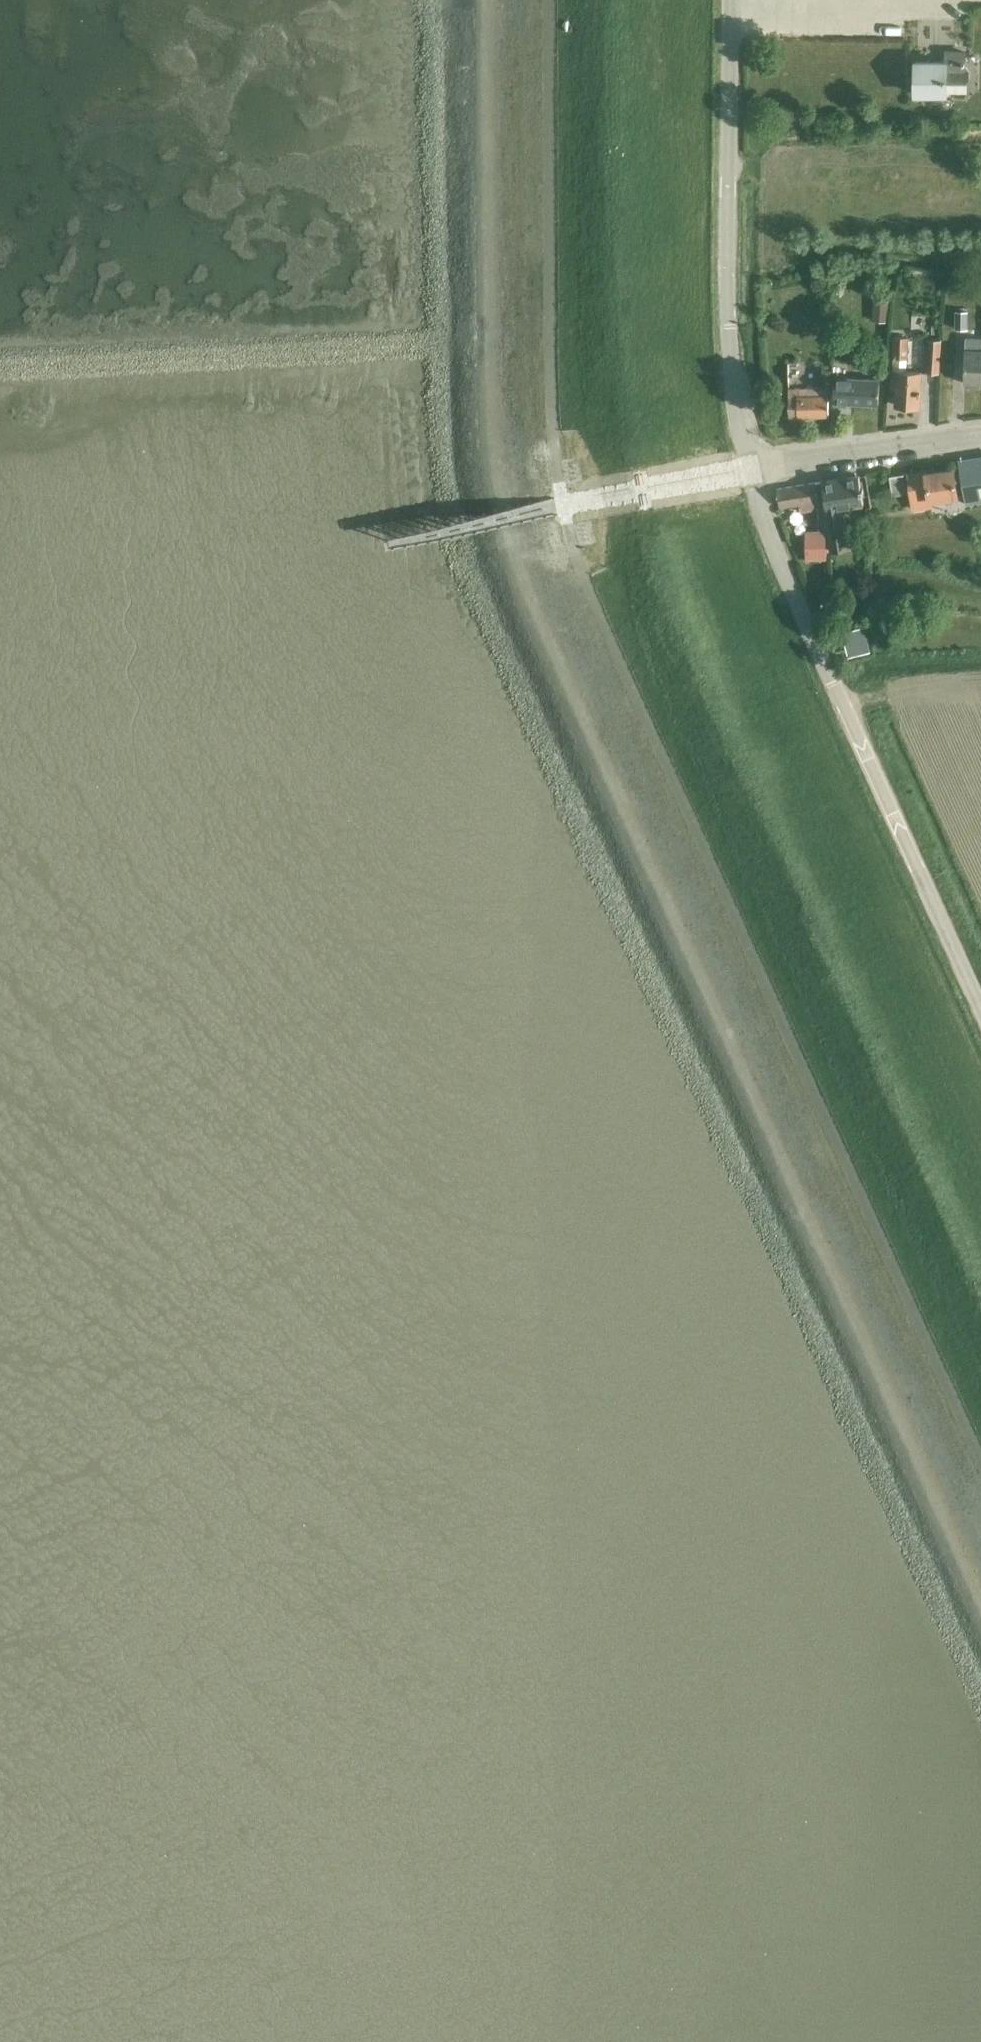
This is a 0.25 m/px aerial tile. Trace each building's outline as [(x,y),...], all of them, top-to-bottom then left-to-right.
[(783,29),(806,29),(806,21),(783,20),(783,29)] [(965,67),(965,52),(946,52),(946,62),(916,62),(916,93),(931,93),(931,97),(934,100),(941,100),(944,97),(944,93),(947,93),(947,82),(966,82),(969,79),(969,70),(966,67),(965,67)] [(874,298),(873,321),(886,321),(887,299),(874,298)] [(968,311),(957,311),(957,329),(967,329),(968,311)] [(920,406),(922,372),(907,371),(908,337),(895,336),(893,386),(897,386),(896,405),(920,406)] [(966,338),(965,383),(980,383),(980,339),(966,338)] [(927,367),(940,368),(942,340),(928,339),(927,367)] [(800,379),(802,367),(783,363),(781,376),(800,379)] [(834,401),(834,402),(851,403),(873,404),(879,404),(879,394),(880,379),(865,378),(835,377),(834,401)] [(790,416),(830,415),(828,387),(789,389),(790,416)] [(980,501),(980,456),(959,460),(966,503),(980,501)] [(930,499),(958,495),(955,469),(927,473),(927,470),(909,473),(914,509),(931,506),(930,499)] [(892,495),(907,493),(905,473),(889,475),(892,495)] [(823,481),(822,481),(823,482),(825,497),(826,500),(827,509),(825,509),(826,510),(832,551),(841,550),(848,549),(844,526),(842,508),(852,506),(864,504),(864,501),(862,491),(864,491),(864,487),(861,487),(859,475),(843,477),(823,481)] [(823,482),(778,489),(779,497),(781,507),(803,504),(804,511),(819,509),(819,530),(805,530),(806,559),(827,558),(826,531),(826,530),(826,510),(825,509),(827,509),(826,500),(825,497),(823,482)] [(846,633),(851,652),(868,648),(863,629),(846,633)]
